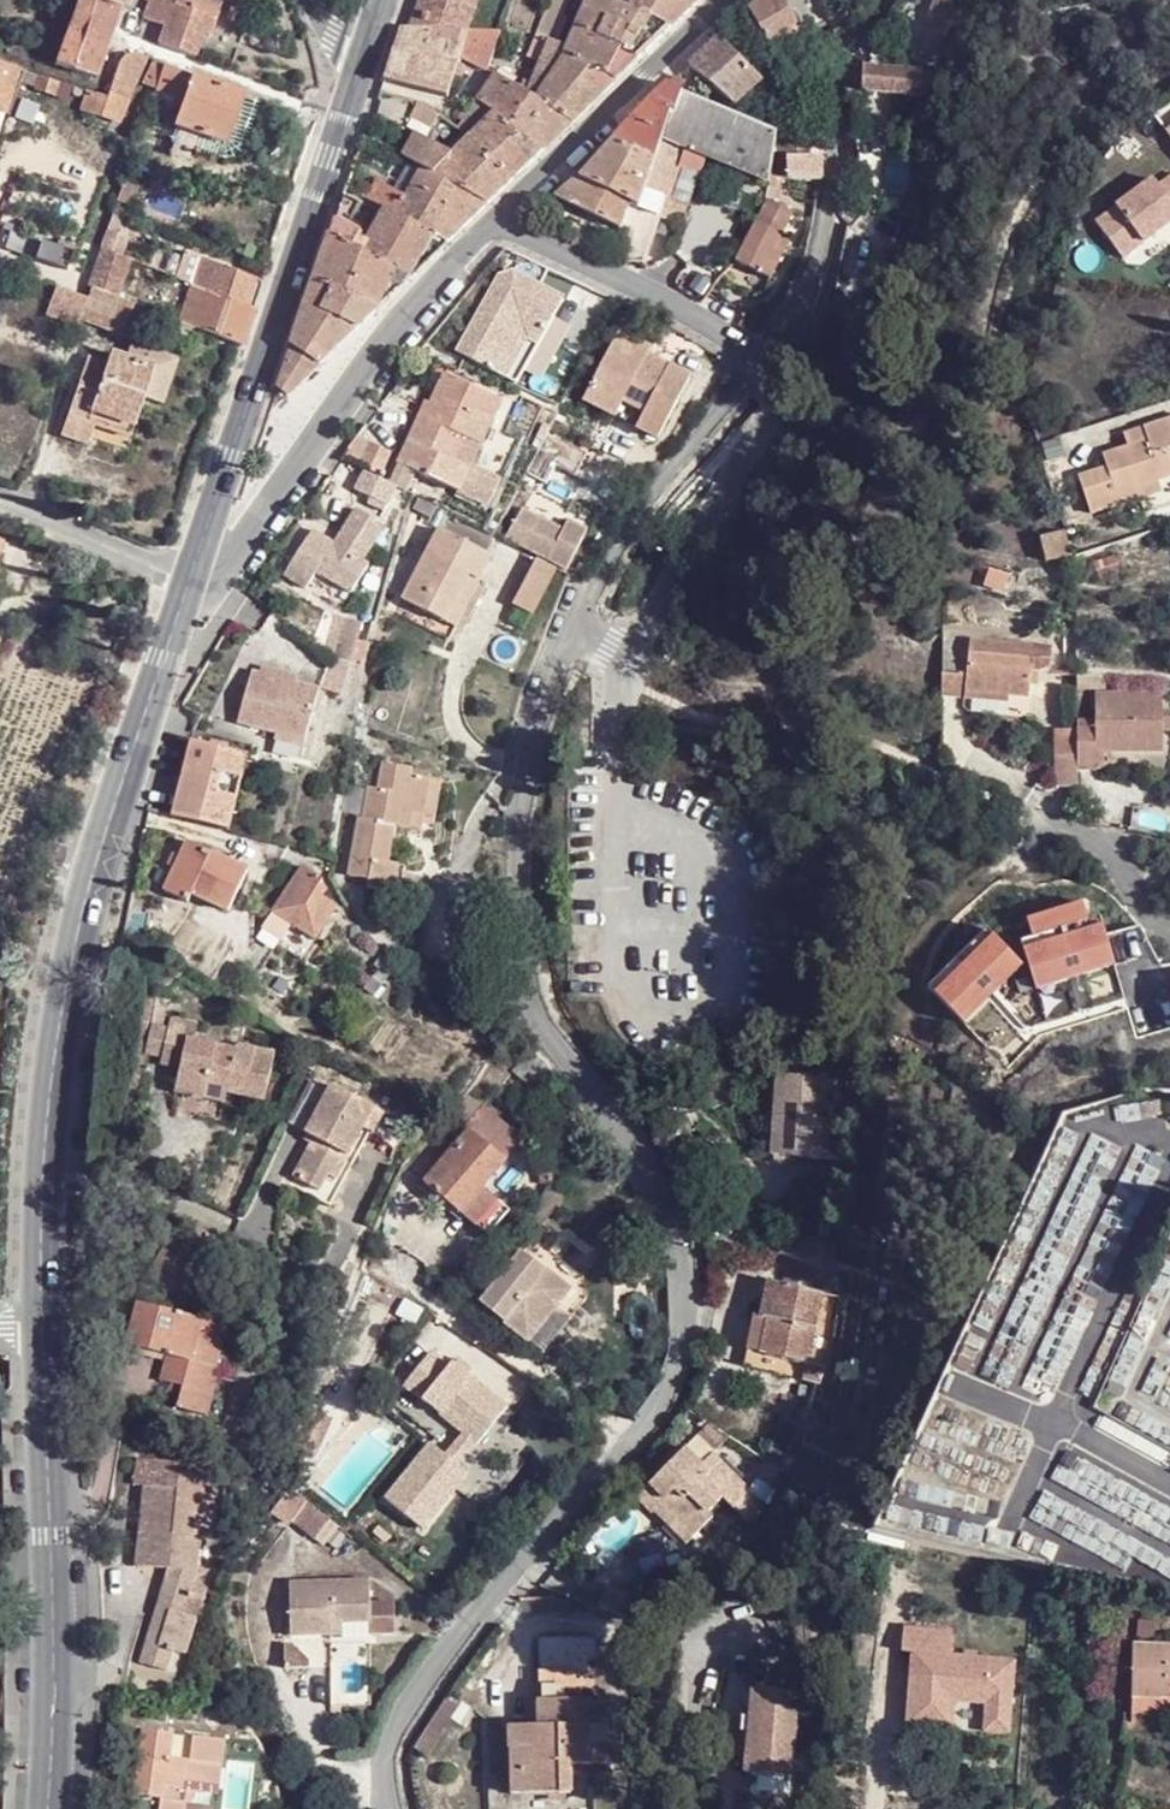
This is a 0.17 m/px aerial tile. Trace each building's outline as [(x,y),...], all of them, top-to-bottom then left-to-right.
[(50,66),(91,80),(118,8),(92,0),(75,0),(50,66)] [(118,8),(121,0),(92,0),(118,8)] [(154,45),(192,59),(200,36),(206,37),(215,8),(192,0),(146,0),(144,3),(139,18),(139,20),(159,28),(154,45)] [(467,30),(476,0),(419,0),(410,27),(467,30)] [(575,28),(637,61),(669,31),(629,17),(631,0),(586,0),(585,3),(580,17),(577,25),(575,28)] [(669,31),(700,0),(631,0),(629,17),(669,31)] [(749,13),(770,48),(798,35),(786,0),(762,0),(749,13)] [(936,64),(956,9),(953,0),(934,0),(915,56),(936,64)] [(548,2),(536,34),(550,39),(557,42),(566,19),(561,16),(564,8),(564,7),(548,2)] [(410,27),(399,27),(383,81),(446,100),(458,60),(467,30),(410,27)] [(575,28),(567,47),(564,57),(614,83),(637,61),(575,28)] [(487,72),(500,32),(467,30),(458,60),(487,72)] [(550,39),(536,34),(527,56),(539,62),(550,39)] [(763,82),(719,38),(689,66),(733,107),(736,105),(763,82)] [(528,86),(526,92),(530,94),(571,124),(614,83),(564,57),(567,47),(557,42),(550,39),(539,62),(528,86)] [(119,127),(142,62),(134,60),(125,59),(121,62),(117,65),(114,73),(110,85),(105,100),(82,92),(75,112),(119,127)] [(151,91),(159,69),(147,64),(139,87),(151,91)] [(861,91),(926,95),(927,70),(854,65),(853,75),(862,76),(861,91)] [(0,66),(0,113),(14,70),(0,66)] [(159,69),(151,91),(148,103),(165,109),(170,100),(179,104),(171,130),(222,147),(239,97),(159,69)] [(45,80),(20,72),(17,84),(31,88),(30,91),(65,103),(68,89),(45,80)] [(493,116),(471,140),(469,142),(510,181),(543,151),(523,138),(525,131),(514,120),(530,94),(526,92),(519,89),(493,77),(476,100),(493,116)] [(685,83),(677,77),(650,101),(612,141),(657,165),(666,139),(682,93),(685,83)] [(772,90),(769,88),(765,94),(760,91),(754,96),(762,105),(790,106),(789,90),(772,90)] [(776,135),(682,93),(666,139),(705,155),(769,183),(770,177),(776,135)] [(571,124),(530,94),(514,120),(525,131),(523,138),(543,151),(571,124)] [(406,129),(431,137),(439,112),(414,104),(406,129)] [(391,160),(395,153),(367,136),(362,134),(360,141),(391,160)] [(400,156),(409,161),(421,168),(441,149),(415,134),(400,156)] [(666,139),(657,165),(645,203),(661,208),(668,210),(672,198),(670,197),(681,167),(700,173),(705,155),(666,139)] [(645,203),(657,165),(612,141),(612,142),(579,178),(573,182),(537,212),(551,221),(565,201),(632,235),(645,203)] [(433,176),(484,205),(510,181),(469,142),(433,176)] [(368,199),(385,209),(446,242),(484,205),(433,176),(421,168),(409,161),(405,167),(417,174),(406,198),(377,182),(368,199)] [(1152,181),(1094,224),(1120,260),(1169,224),(1169,179),(1157,188),(1152,181)] [(134,188),(120,183),(109,217),(122,222),(134,188)] [(363,197),(345,187),(338,205),(354,214),(363,197)] [(769,199),(764,205),(739,257),(737,263),(744,266),(746,262),(771,276),(780,257),(774,254),(782,237),(795,212),(769,199)] [(645,203),(632,235),(623,257),(643,264),(658,219),(682,227),(686,215),(668,210),(661,208),(645,203)] [(335,215),(329,233),(408,280),(446,242),(385,209),(366,238),(357,233),(360,229),(335,215)] [(321,258),(314,281),(326,286),(376,309),(377,309),(408,280),(329,233),(321,258)] [(774,254),(780,257),(789,240),(782,237),(774,254)] [(114,255),(97,250),(82,293),(107,303),(124,260),(114,255)] [(195,259),(188,283),(202,289),(211,265),(195,259)] [(771,276),(746,262),(744,266),(769,280),(771,276)] [(259,283),(211,265),(202,289),(203,289),(251,307),(259,283)] [(708,292),(716,280),(703,272),(695,284),(708,292)] [(326,286),(314,281),(278,390),(287,397),(356,328),(323,314),(320,303),(326,286)] [(202,289),(188,283),(172,326),(189,332),(202,289)] [(376,309),(326,286),(320,303),(323,314),(356,328),(376,309)] [(251,307),(202,289),(189,332),(237,348),(251,307)] [(107,303),(82,293),(81,297),(71,325),(112,340),(125,309),(107,303)] [(617,333),(581,400),(612,418),(620,403),(642,416),(635,431),(653,441),(687,379),(644,357),(648,350),(617,333)] [(95,375),(80,371),(77,382),(72,379),(55,426),(79,434),(85,418),(132,434),(150,378),(100,361),(95,375)] [(80,371),(75,369),(72,379),(77,382),(80,371)] [(425,422),(418,418),(396,465),(459,495),(501,403),(445,377),(431,409),(425,422)] [(620,403),(612,418),(635,431),(642,416),(620,403)] [(425,422),(431,409),(424,405),(418,418),(425,422)] [(126,452),(132,434),(85,418),(79,434),(126,452)] [(1129,447),(1103,456),(1108,470),(1080,481),(1092,516),(1117,508),(1111,488),(1127,484),(1130,493),(1169,480),(1169,422),(1145,430),(1148,442),(1129,447)] [(1148,442),(1145,430),(1125,436),(1129,447),(1148,442)] [(368,443),(357,437),(343,456),(359,464),(368,443)] [(390,453),(368,443),(359,464),(357,467),(379,477),(390,453)] [(386,510),(397,489),(363,473),(352,493),(386,510)] [(588,527),(568,518),(562,529),(523,510),(509,539),(568,568),(588,527)] [(360,561),(381,529),(353,512),(343,527),(351,532),(338,549),(332,545),(311,532),(283,577),(304,591),(314,574),(350,594),(367,567),(360,561)] [(480,582),(498,539),(493,536),(448,514),(404,603),(444,623),(468,577),(480,582)] [(343,527),(332,545),(338,549),(351,532),(343,527)] [(1042,563),(1070,557),(1066,533),(1038,538),(1042,563)] [(490,597),(533,617),(555,569),(512,549),(490,597)] [(988,572),(983,590),(1003,595),(1008,577),(988,572)] [(468,577),(444,623),(457,629),(471,599),(480,582),(468,577)] [(480,582),(471,599),(478,603),(488,585),(480,582)] [(363,625),(342,619),(321,690),(341,696),(363,625)] [(942,671),(940,701),(964,701),(1027,700),(1026,684),(1027,673),(1033,673),(1045,669),(1046,655),(1026,654),(964,653),(964,670),(942,671)] [(264,666),(261,676),(294,684),(297,675),(264,666)] [(261,676),(256,675),(243,722),(279,731),(306,738),(318,690),(294,684),(261,676)] [(1097,723),(1075,723),(1075,762),(1075,770),(1096,770),(1096,752),(1132,753),(1164,753),(1165,697),(1097,695),(1097,723)] [(1027,700),(964,701),(963,711),(1026,711),(1027,700)] [(1075,730),(1059,729),(1058,762),(1075,762),(1075,730)] [(303,747),(306,738),(279,731),(276,740),(303,747)] [(172,817),(229,833),(247,754),(191,742),(172,817)] [(1096,752),(1096,770),(1096,775),(1131,777),(1132,753),(1096,752)] [(368,877),(366,888),(398,894),(403,868),(386,864),(392,827),(409,831),(413,815),(422,816),(430,782),(408,779),(410,769),(382,765),(378,790),(368,788),(362,819),(359,818),(348,874),(368,877)] [(430,782),(422,816),(433,818),(439,784),(430,782)] [(413,815),(409,831),(420,832),(422,816),(413,815)] [(181,856),(176,867),(165,891),(188,903),(192,894),(226,912),(237,890),(244,893),(253,873),(187,841),(181,856)] [(176,867),(181,856),(173,853),(169,863),(176,867)] [(262,933),(283,945),(293,927),(318,942),(339,908),(323,899),(327,892),(320,887),(322,883),(300,871),(262,933)] [(1110,974),(1098,932),(1086,935),(1081,917),(1031,933),(1037,952),(1023,957),(1035,996),(1110,974)] [(136,949),(143,951),(145,937),(123,933),(122,941),(136,949)] [(1018,973),(988,942),(929,1001),(961,1028),(1018,973)] [(181,1059),(178,1069),(174,1089),(203,1095),(204,1088),(225,1092),(263,1099),(272,1053),(234,1045),(234,1049),(194,1039),(197,1024),(171,1019),(164,1056),(181,1059)] [(181,1059),(164,1056),(162,1065),(178,1069),(181,1059)] [(769,1159),(774,1159),(805,1079),(775,1077),(769,1159)] [(774,1159),(842,1164),(845,1125),(826,1123),(829,1081),(805,1079),(774,1159)] [(316,1134),(311,1142),(291,1180),(317,1194),(328,1171),(344,1180),(372,1129),(364,1125),(374,1106),(334,1084),(309,1131),(316,1134)] [(204,1088),(203,1095),(202,1099),(222,1104),(225,1092),(204,1088)] [(468,1131),(423,1185),(459,1215),(480,1189),(519,1144),(478,1109),(461,1127),(468,1131)] [(316,1134),(309,1131),(304,1138),(311,1142),(316,1134)] [(328,1171),(317,1194),(333,1203),(344,1180),(328,1171)] [(480,1189),(459,1215),(486,1238),(508,1212),(480,1189)] [(614,1248),(566,1208),(523,1258),(571,1299),(614,1248)] [(835,1269),(824,1266),(788,1256),(782,1285),(769,1283),(761,1319),(769,1322),(762,1352),(806,1362),(821,1294),(830,1296),(835,1269)] [(211,1320),(199,1317),(137,1303),(125,1346),(165,1356),(158,1382),(170,1385),(181,1388),(179,1395),(176,1407),(205,1414),(215,1375),(211,1373),(224,1323),(211,1320)] [(746,1349),(762,1352),(769,1322),(761,1319),(753,1318),(746,1349)] [(762,1352),(746,1349),(743,1364),(817,1381),(820,1366),(806,1362),(762,1352)] [(168,1393),(179,1395),(181,1388),(170,1385),(168,1393)] [(305,1407),(293,1434),(319,1446),(331,1420),(305,1407)] [(293,1434),(287,1446),(313,1458),(319,1446),(293,1434)] [(168,1571),(167,1581),(139,1666),(165,1674),(170,1654),(184,1658),(197,1621),(183,1617),(189,1599),(201,1604),(205,1592),(192,1588),(197,1571),(199,1538),(210,1538),(214,1496),(203,1495),(205,1476),(168,1473),(168,1461),(133,1458),(131,1485),(144,1486),(136,1568),(157,1570),(168,1571)] [(720,1520),(737,1502),(698,1465),(688,1477),(671,1462),(624,1513),(641,1528),(649,1520),(683,1550),(700,1529),(696,1524),(710,1511),(720,1520)] [(675,1559),(683,1550),(649,1520),(641,1528),(675,1559)] [(168,1571),(157,1570),(156,1582),(167,1581),(168,1571)] [(339,1618),(348,1617),(378,1617),(378,1579),(295,1581),(296,1631),(338,1631),(339,1618)] [(348,1630),(348,1617),(339,1618),(338,1631),(348,1630)] [(914,1655),(909,1727),(951,1730),(953,1701),(988,1703),(986,1732),(1008,1734),(1013,1663),(949,1659),(951,1633),(906,1631),(905,1654),(914,1655)] [(1129,1696),(1168,1697),(1167,1684),(1169,1684),(1169,1645),(1131,1644),(1129,1696)] [(526,1736),(525,1783),(574,1782),(573,1753),(612,1754),(612,1736),(591,1736),(592,1716),(612,1716),(612,1689),(588,1688),(588,1660),(545,1658),(544,1713),(516,1712),(516,1736),(526,1736)] [(416,1748),(428,1757),(464,1702),(452,1694),(416,1748)] [(764,1723),(762,1740),(758,1780),(783,1782),(784,1771),(804,1773),(811,1700),(766,1695),(764,1723)] [(591,1736),(612,1736),(612,1716),(592,1716),(591,1736)] [(762,1740),(764,1723),(753,1722),(752,1739),(762,1740)] [(160,1802),(175,1738),(142,1733),(135,1798),(160,1802)] [(516,1736),(515,1783),(525,1783),(526,1736),(516,1736)] [(225,1744),(175,1738),(160,1802),(159,1808),(184,1808),(184,1806),(186,1793),(194,1795),(212,1797),(214,1770),(221,1772),(225,1744)] [(214,1770),(212,1797),(218,1798),(221,1772),(214,1770)] [(784,1771),(783,1782),(803,1784),(804,1773),(784,1771)] [(186,1793),(184,1806),(192,1806),(194,1795),(186,1793)]
